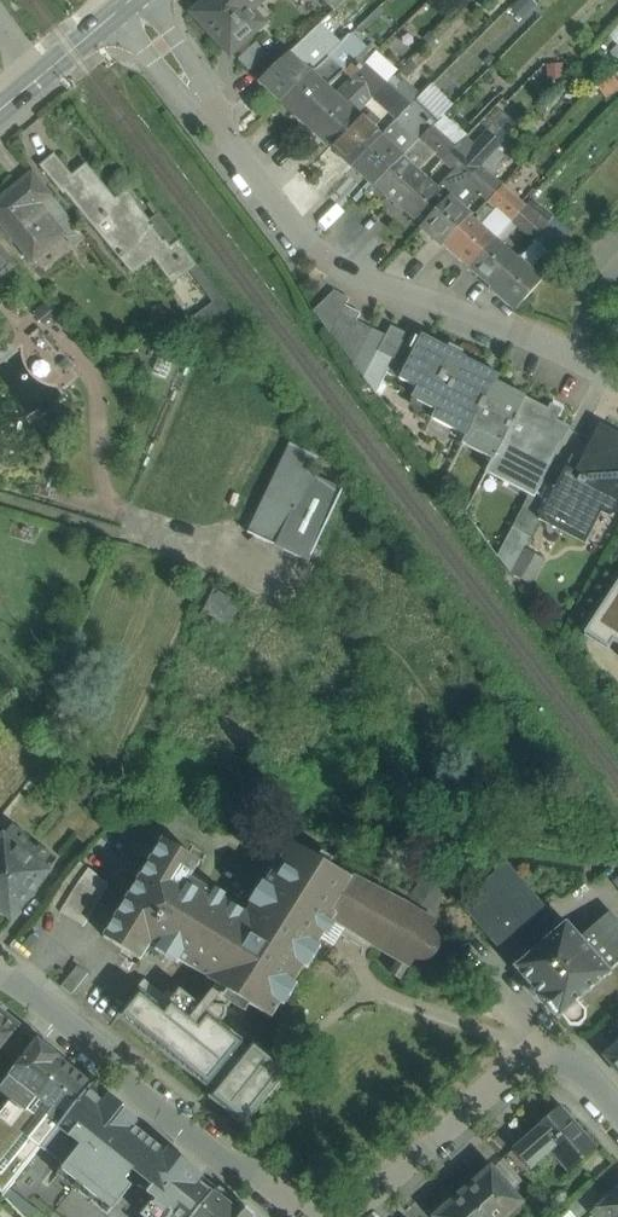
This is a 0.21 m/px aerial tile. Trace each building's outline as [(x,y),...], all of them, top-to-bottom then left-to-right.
[(205,0),(207,2),(195,13),(230,51),(259,23),(247,10),(258,0),(205,0)] [(334,11),(346,0),(324,0),(334,11)] [(342,43),(321,24),(306,38),(327,58),(342,43)] [(350,35),(342,43),(353,53),(357,50),(353,46),(358,42),(350,35)] [(277,43),(249,69),(260,80),(288,55),(277,43)] [(353,53),(342,43),(327,58),(350,78),(351,79),(366,64),(353,53)] [(288,55),(260,80),(282,101),(310,73),(289,54),(288,55)] [(327,58),(310,73),(333,94),(350,78),(327,58)] [(378,75),(366,64),(351,79),(369,94),(373,98),(387,84),(378,75)] [(388,72),(385,75),(382,72),(378,75),(387,83),(387,84),(394,77),(388,72)] [(310,73),(282,101),(305,122),(333,94),(310,73)] [(333,94),(353,112),(369,94),(351,79),(350,78),(333,94)] [(411,104),(387,84),(373,98),(396,119),(411,104)] [(333,94),(305,122),(328,143),(356,115),(353,112),(333,94)] [(379,136),(351,164),(374,184),(402,156),(419,139),(433,124),(434,125),(441,117),(420,96),(412,104),(411,103),(411,104),(396,119),(388,128),(385,131),(383,135),(381,137),(379,136)] [(396,119),(373,98),(364,107),(388,128),(396,119)] [(356,115),(328,143),(351,164),(379,136),(356,115)] [(434,125),(433,124),(419,139),(435,154),(443,160),(457,145),(434,125)] [(474,146),(467,153),(471,156),(481,166),(500,146),(486,133),(474,146)] [(465,138),(464,138),(458,145),(467,153),(474,146),(465,138)] [(402,156),(418,170),(435,154),(419,139),(402,156)] [(443,160),(442,161),(454,172),(455,171),(456,172),(471,156),(467,153),(458,145),(443,160)] [(74,181),(53,156),(40,166),(62,193),(64,191),(63,189),(74,181)] [(418,170),(402,156),(374,184),(398,206),(426,178),(418,170)] [(426,178),(398,206),(422,226),(422,227),(449,198),(466,181),(467,181),(481,166),(471,156),(456,172),(455,171),(454,172),(439,188),(428,179),(426,178)] [(491,175),(481,166),(467,181),(466,181),(489,201),(503,186),(495,179),(499,174),(495,171),(491,175)] [(148,222),(126,192),(115,200),(114,203),(109,207),(95,189),(96,187),(84,172),(74,181),(63,189),(64,191),(129,270),(150,255),(152,258),(160,253),(165,260),(175,253),(187,269),(195,263),(159,214),(148,222)] [(49,194),(32,174),(20,184),(36,204),(37,203),(37,204),(49,194)] [(20,184),(0,201),(0,220),(33,260),(63,234),(37,204),(37,203),(36,204),(20,184)] [(525,206),(503,186),(489,201),(495,207),(512,222),(525,206)] [(37,204),(63,234),(74,248),(86,238),(49,194),(37,204)] [(449,198),(422,227),(445,247),(472,219),(449,198)] [(553,217),(536,203),(530,210),(546,225),(553,217)] [(530,210),(525,206),(512,222),(534,241),(547,225),(546,225),(530,210)] [(479,225),(496,239),(512,222),(495,207),(479,225)] [(472,219),(445,247),(469,268),(496,239),(479,225),(472,219)] [(560,237),(547,225),(534,241),(546,252),(558,262),(571,247),(565,241),(568,237),(564,233),(560,237)] [(496,239),(469,268),(491,287),(517,259),(496,239)] [(546,252),(534,241),(517,259),(530,270),(535,264),(546,252)] [(0,244),(0,279),(18,265),(0,244)] [(558,262),(546,252),(535,264),(547,274),(558,262)] [(517,259),(491,287),(516,310),(542,280),(530,270),(517,259)] [(333,291),(313,311),(330,334),(345,305),(348,299),(333,291)] [(360,313),(345,305),(330,334),(341,349),(356,320),(360,313)] [(356,320),(341,349),(353,364),(371,328),(356,320)] [(406,334),(391,326),(386,336),(364,379),(375,393),(401,343),(406,334)] [(386,336),(371,328),(353,364),(364,379),(386,336)] [(465,356),(422,334),(415,348),(400,377),(417,386),(411,397),(437,410),(464,357),(465,356)] [(401,343),(387,371),(400,377),(415,348),(401,343)] [(499,375),(464,357),(437,410),(433,418),(467,436),(496,381),(499,375)] [(467,436),(464,442),(494,458),(525,398),(526,396),(496,381),(467,436)] [(548,410),(525,398),(494,458),(491,464),(514,475),(518,468),(541,480),(568,428),(544,417),(548,410)] [(602,432),(578,478),(563,507),(553,526),(556,527),(559,522),(581,533),(602,494),(617,502),(617,441),(602,432)] [(280,462),(310,475),(319,457),(289,443),(280,462)] [(310,475),(280,462),(247,533),(308,562),(342,490),(310,475)] [(578,478),(563,471),(555,487),(549,500),(563,507),(578,478)] [(555,487),(541,480),(533,496),(527,493),(510,527),(513,528),(530,537),(539,518),(549,500),(555,487)] [(563,507),(549,500),(539,518),(553,526),(563,507)] [(513,528),(497,556),(510,574),(530,537),(513,528)] [(584,633),(593,639),(609,650),(614,643),(617,645),(617,582),(584,633)] [(212,588),(200,614),(227,628),(240,602),(212,588)] [(55,787),(44,778),(37,787),(49,796),(55,787)] [(85,803),(76,814),(86,822),(94,811),(85,803)] [(13,825),(4,836),(2,839),(0,838),(0,910),(11,919),(49,872),(48,871),(57,860),(39,846),(30,857),(20,849),(30,838),(13,825)] [(614,851),(603,836),(592,844),(603,859),(614,851)] [(188,854),(163,839),(104,937),(141,960),(151,943),(149,942),(159,925),(156,923),(160,916),(164,918),(188,878),(191,873),(193,874),(205,853),(193,846),(188,854)] [(247,914),(224,899),(226,896),(216,890),(213,893),(206,888),(208,884),(193,874),(191,873),(188,878),(164,918),(160,916),(156,923),(159,925),(149,942),(151,943),(158,947),(155,950),(178,964),(180,961),(207,978),(206,978),(215,984),(239,999),(271,1018),(280,1004),(284,1006),(297,984),(293,982),(304,965),(307,967),(319,947),(315,945),(331,919),(326,916),(351,874),(405,906),(410,897),(334,853),(328,862),(291,840),(280,858),(276,855),(264,875),(268,878),(266,882),(262,880),(248,904),(252,906),(247,914)] [(80,861),(64,881),(75,888),(76,886),(89,868),(80,861)] [(89,868),(76,886),(75,888),(61,911),(60,912),(84,926),(109,884),(89,868)] [(506,873),(469,905),(501,941),(537,909),(506,873)] [(410,897),(405,906),(351,874),(326,916),(331,919),(400,960),(392,974),(399,978),(408,964),(410,965),(414,959),(417,960),(422,961),(426,960),(429,959),(431,958),(433,956),(436,953),(437,950),(438,948),(438,944),(438,940),(437,938),(435,934),(431,930),(434,923),(431,921),(439,901),(440,897),(439,894),(438,891),(436,889),(435,888),(433,886),(431,886),(427,885),(423,886),(420,887),(418,889),(410,897)] [(64,881),(50,904),(61,911),(75,888),(64,881)] [(516,968),(542,998),(541,998),(556,1015),(556,1014),(559,1017),(561,1015),(570,1025),(578,1025),(584,1019),(585,1012),(576,1002),(609,973),(608,972),(617,962),(617,923),(608,912),(578,938),(566,924),(516,968)] [(78,965),(61,986),(72,994),(88,973),(78,965)] [(213,988),(199,1005),(180,989),(164,1009),(140,989),(118,1016),(208,1089),(211,1085),(215,1088),(208,1097),(245,1126),(290,1070),(253,1040),(246,1049),(243,1046),(246,1042),(221,1022),(225,1016),(226,1011),(227,1008),(233,1001),(239,999),(215,984),(213,988)] [(19,1026),(0,1011),(0,1050),(19,1026)] [(0,1113),(0,1143),(64,1062),(38,1041),(10,1076),(9,1076),(0,1087),(0,1089),(12,1099),(0,1113)] [(604,1056),(617,1072),(617,1044),(604,1056)] [(0,1143),(0,1191),(2,1193),(58,1124),(59,1125),(91,1084),(65,1062),(64,1062),(0,1143)] [(138,1122),(91,1084),(59,1125),(40,1148),(64,1167),(58,1176),(80,1194),(101,1211),(108,1216),(132,1186),(125,1181),(137,1166),(116,1149),(120,1144),(134,1128),(138,1122)] [(559,1108),(533,1130),(534,1131),(513,1150),(530,1170),(552,1151),(570,1171),(595,1149),(559,1108)] [(166,1154),(134,1128),(120,1144),(153,1170),(166,1154)] [(166,1154),(153,1170),(161,1177),(147,1194),(154,1199),(140,1215),(143,1216),(171,1216),(174,1213),(178,1216),(194,1216),(214,1193),(200,1181),(203,1176),(170,1149),(166,1154)] [(491,1168),(463,1193),(484,1216),(525,1216),(530,1213),(521,1203),(510,1189),(491,1168)] [(521,1180),(510,1189),(521,1203),(530,1213),(533,1216),(549,1216),(552,1215),(521,1180)] [(615,1182),(604,1192),(609,1198),(598,1209),(589,1216),(617,1216),(617,1185),(615,1182)] [(194,1216),(255,1216),(254,1215),(255,1215),(219,1187),(214,1193),(194,1216)] [(569,1208),(577,1216),(581,1216),(603,1198),(593,1187),(569,1208)] [(463,1193),(435,1216),(484,1216),(463,1193)]
